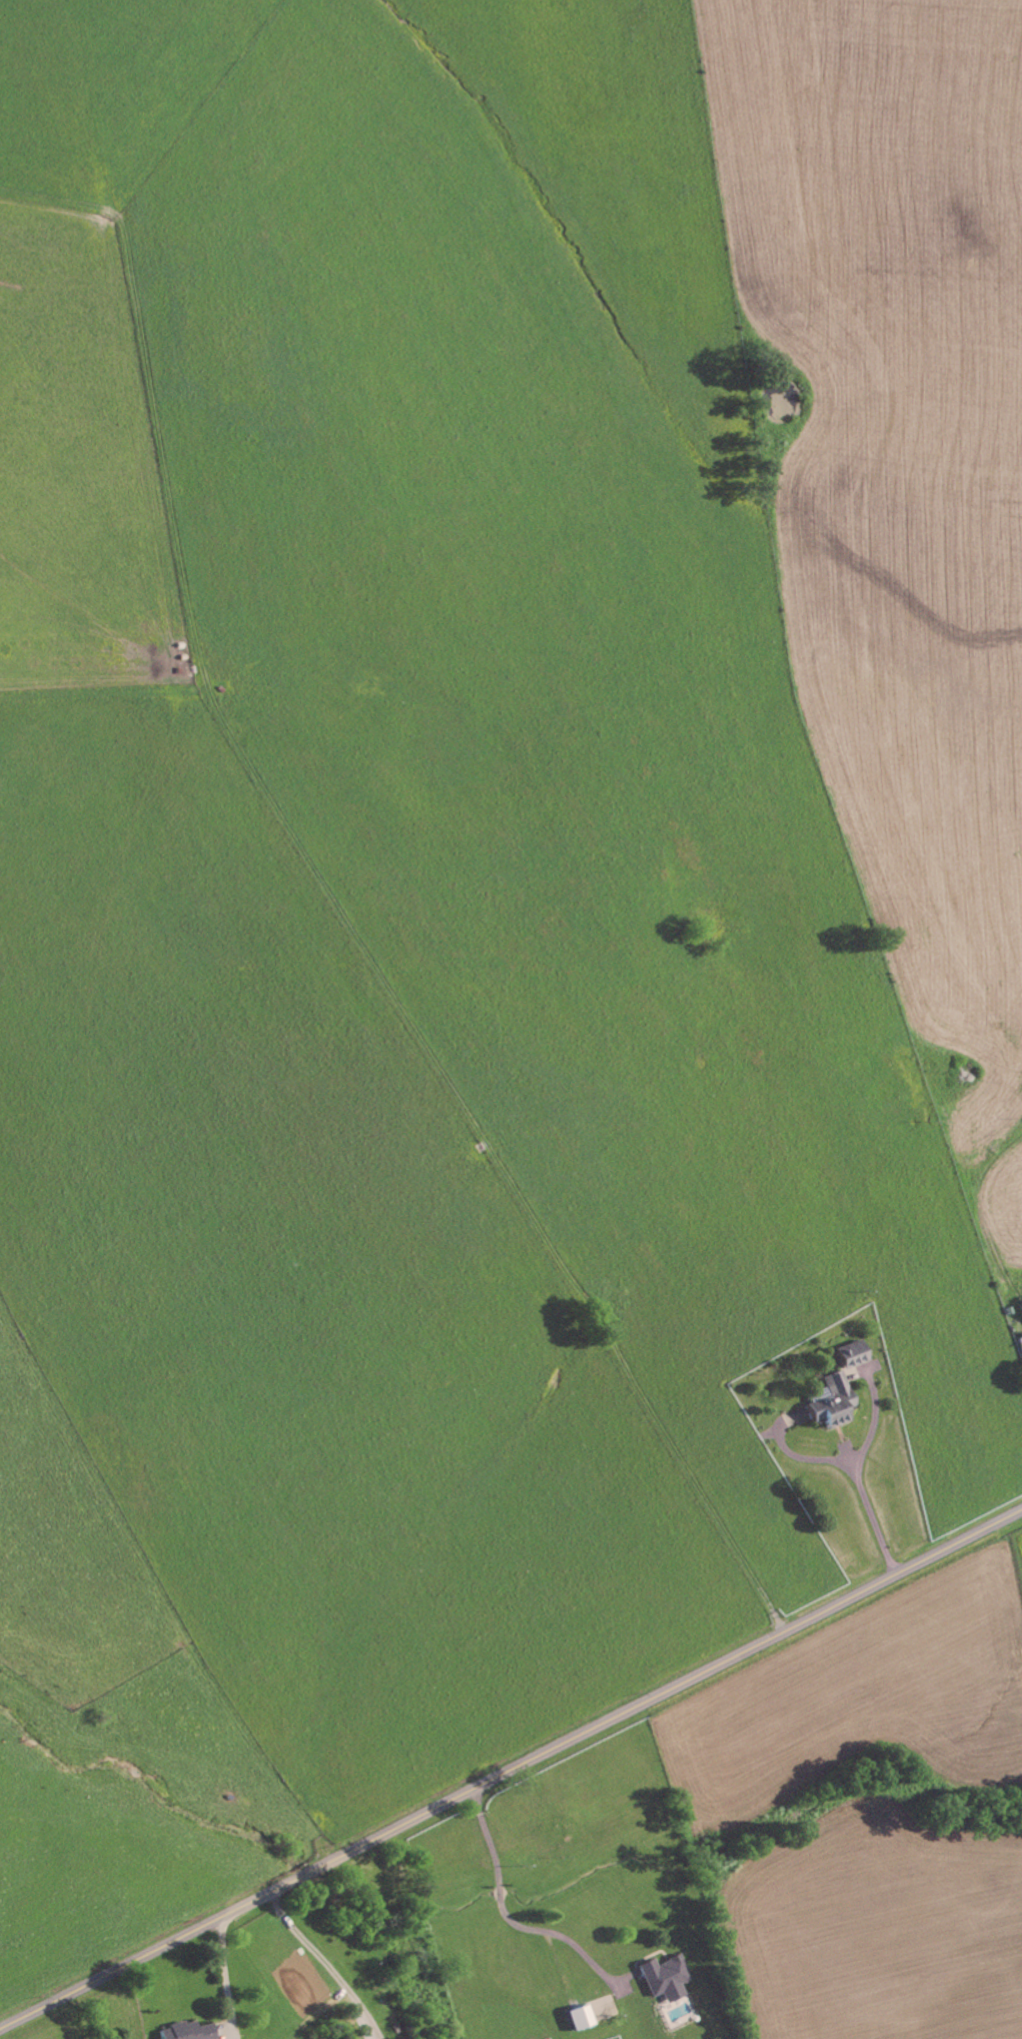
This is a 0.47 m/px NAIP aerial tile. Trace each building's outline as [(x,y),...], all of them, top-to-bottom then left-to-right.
[(835,1349),(843,1371),(868,1362),(861,1340),(835,1349)] [(849,1422),(844,1409),(853,1406),(841,1371),(821,1378),(825,1389),(815,1392),(817,1399),(805,1403),(812,1425),(823,1422),(826,1430),(849,1422)] [(639,1965),(653,1998),(663,1993),(667,2003),(686,1995),(680,1983),(691,1978),(681,1955),(657,1965),(654,1959),(639,1965)] [(595,2024),(607,2019),(605,2015),(618,2010),(612,1995),(587,2004),(595,2024)] [(566,2010),(573,2031),(593,2024),(587,2004),(566,2010)]
